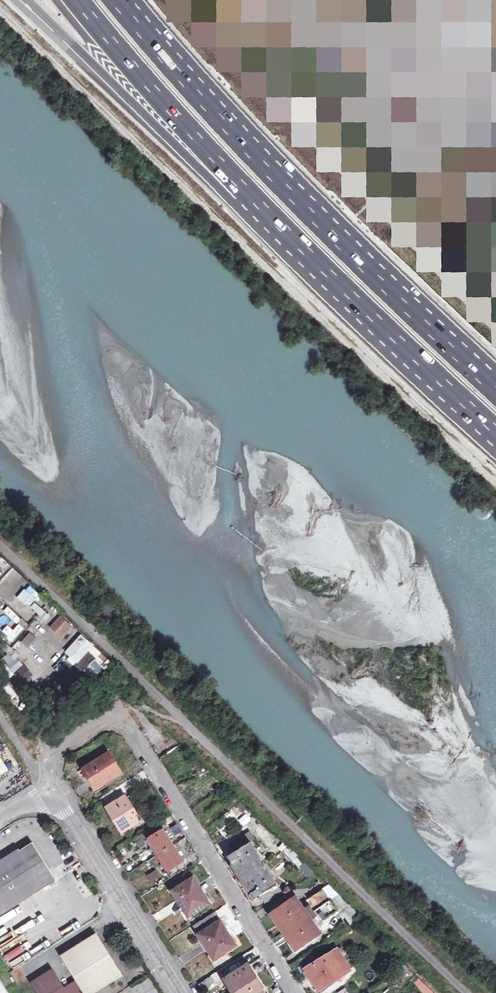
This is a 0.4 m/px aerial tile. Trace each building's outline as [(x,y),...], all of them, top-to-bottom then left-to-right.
[(474,3),(482,7),(488,8),(495,8),(495,0),(471,0),(474,3)] [(410,197),(365,203),(443,280),(440,263),(436,234),(431,239),(424,233),(421,212),(416,207),(413,210),(405,211),(400,206),(410,197)] [(0,583),(0,595),(2,597),(11,589),(3,580),(0,583)] [(31,586),(18,594),(26,606),(39,598),(31,586)] [(41,618),(46,612),(36,602),(31,607),(41,618)] [(49,627),(60,638),(72,626),(61,615),(49,627)] [(12,642),(24,629),(19,625),(7,638),(12,642)] [(17,643),(27,653),(40,640),(30,630),(17,643)] [(76,669),(78,667),(92,680),(110,661),(82,635),(62,655),(76,669)] [(66,670),(60,676),(76,691),(81,685),(66,670)] [(18,709),(25,704),(21,698),(14,703),(18,709)] [(13,768),(0,748),(0,776),(13,768)] [(121,772),(109,752),(84,767),(97,787),(121,772)] [(116,824),(122,832),(140,820),(124,796),(109,806),(119,822),(116,824)] [(148,838),(172,877),(187,868),(159,823),(134,839),(137,845),(148,838)] [(246,885),(255,899),(260,895),(265,903),(283,892),(247,835),(229,846),(233,853),(228,857),(233,864),(246,885)] [(30,852),(28,850),(0,868),(0,921),(64,882),(41,846),(30,852)] [(291,851),(287,855),(308,876),(312,872),(291,851)] [(157,870),(147,874),(150,883),(160,878),(157,870)] [(199,908),(209,902),(193,878),(172,891),(187,913),(198,906),(199,908)] [(324,891),(310,900),(323,919),(337,910),(324,891)] [(295,897),(272,914),(296,949),(320,932),(295,897)] [(225,949),(226,951),(236,945),(215,911),(193,925),(213,956),(225,949)] [(130,978),(103,936),(68,957),(82,980),(90,992),(88,992),(105,992),(130,978)] [(337,949),(306,968),(319,989),(350,970),(337,949)] [(12,959),(17,967),(33,958),(30,954),(28,950),(12,959)] [(266,992),(248,963),(225,978),(234,992),(264,992),(266,992)] [(215,982),(207,969),(195,977),(202,990),(215,982)] [(90,992),(82,980),(70,988),(59,970),(38,983),(44,992),(88,992),(90,992)] [(0,977),(0,992),(10,992),(0,977)]
